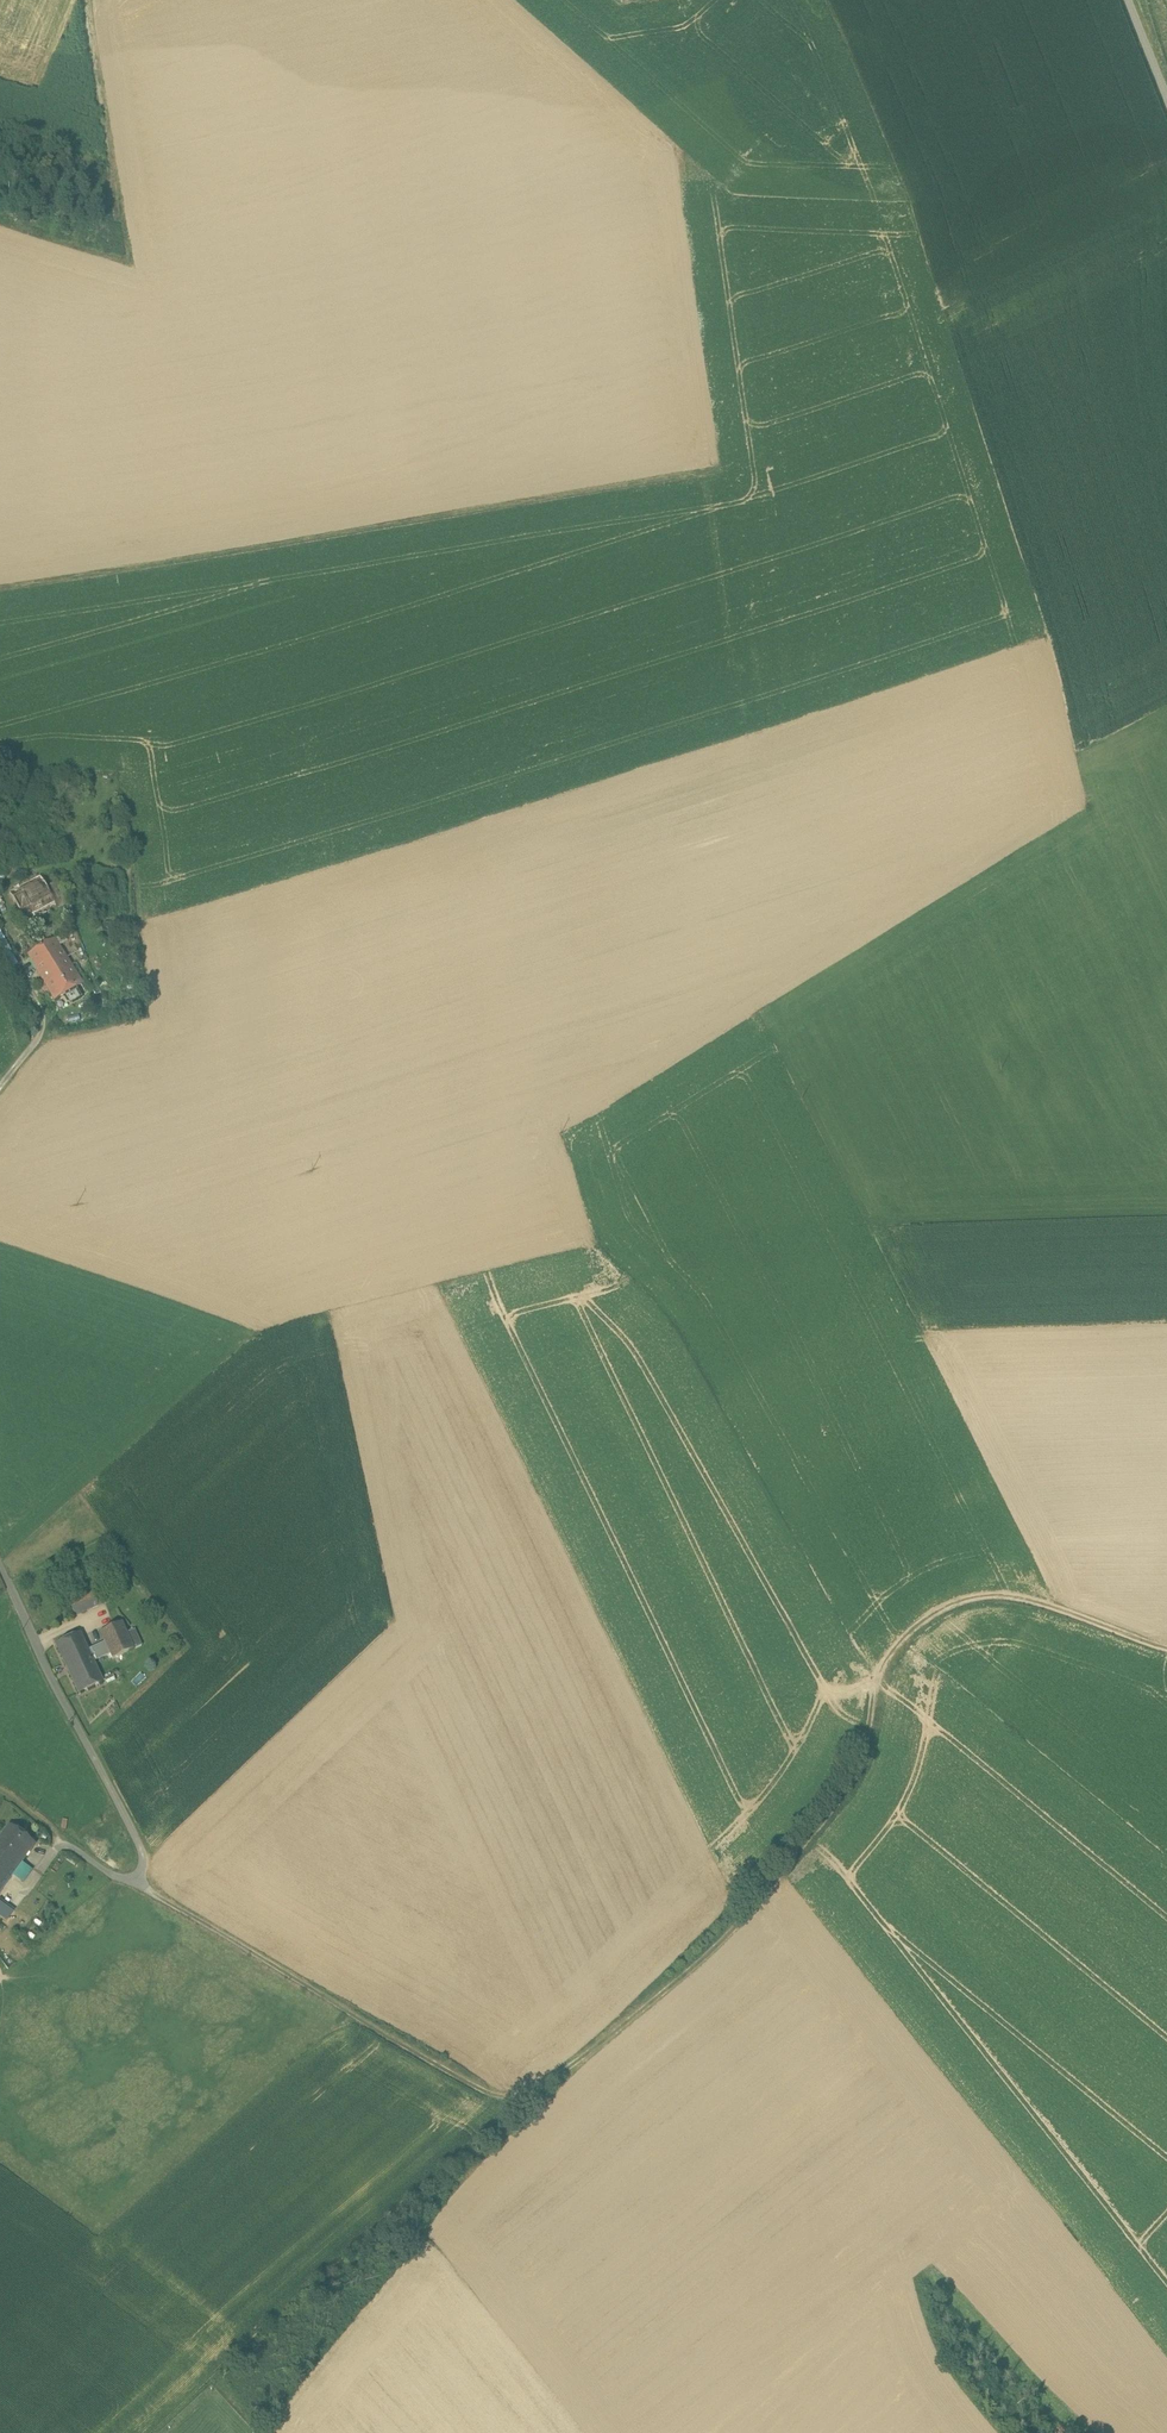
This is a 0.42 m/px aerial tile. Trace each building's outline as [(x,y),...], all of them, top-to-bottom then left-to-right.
[(55,903),(33,914),(40,927),(59,917),(57,913),(60,911),(59,908),(70,902),(59,880),(56,882),(49,871),(40,876),(55,903)] [(55,903),(40,876),(10,892),(24,918),(33,914),(55,903)] [(0,934),(0,960),(12,953),(0,934)] [(65,993),(73,988),(82,983),(73,968),(54,939),(30,954),(56,998),(65,993)] [(2,972),(16,964),(12,953),(0,960),(0,968),(2,972)] [(73,988),(65,993),(70,1002),(78,997),(73,988)] [(100,1588),(93,1591),(99,1605),(106,1602),(100,1588)] [(93,1591),(69,1602),(75,1615),(99,1605),(93,1591)] [(127,1632),(122,1621),(100,1631),(105,1641),(88,1649),(93,1660),(110,1652),(113,1658),(134,1648),(127,1632)] [(142,1645),(134,1629),(127,1632),(134,1648),(142,1645)] [(80,1633),(57,1643),(79,1692),(103,1681),(93,1660),(88,1649),(80,1633)] [(113,1673),(105,1678),(107,1683),(116,1679),(113,1673)] [(0,1838),(0,1890),(11,1875),(23,1859),(35,1843),(10,1824),(0,1838)] [(23,1859),(11,1875),(22,1883),(34,1867),(23,1859)] [(15,1910),(0,1899),(0,1914),(8,1920),(15,1910)]
